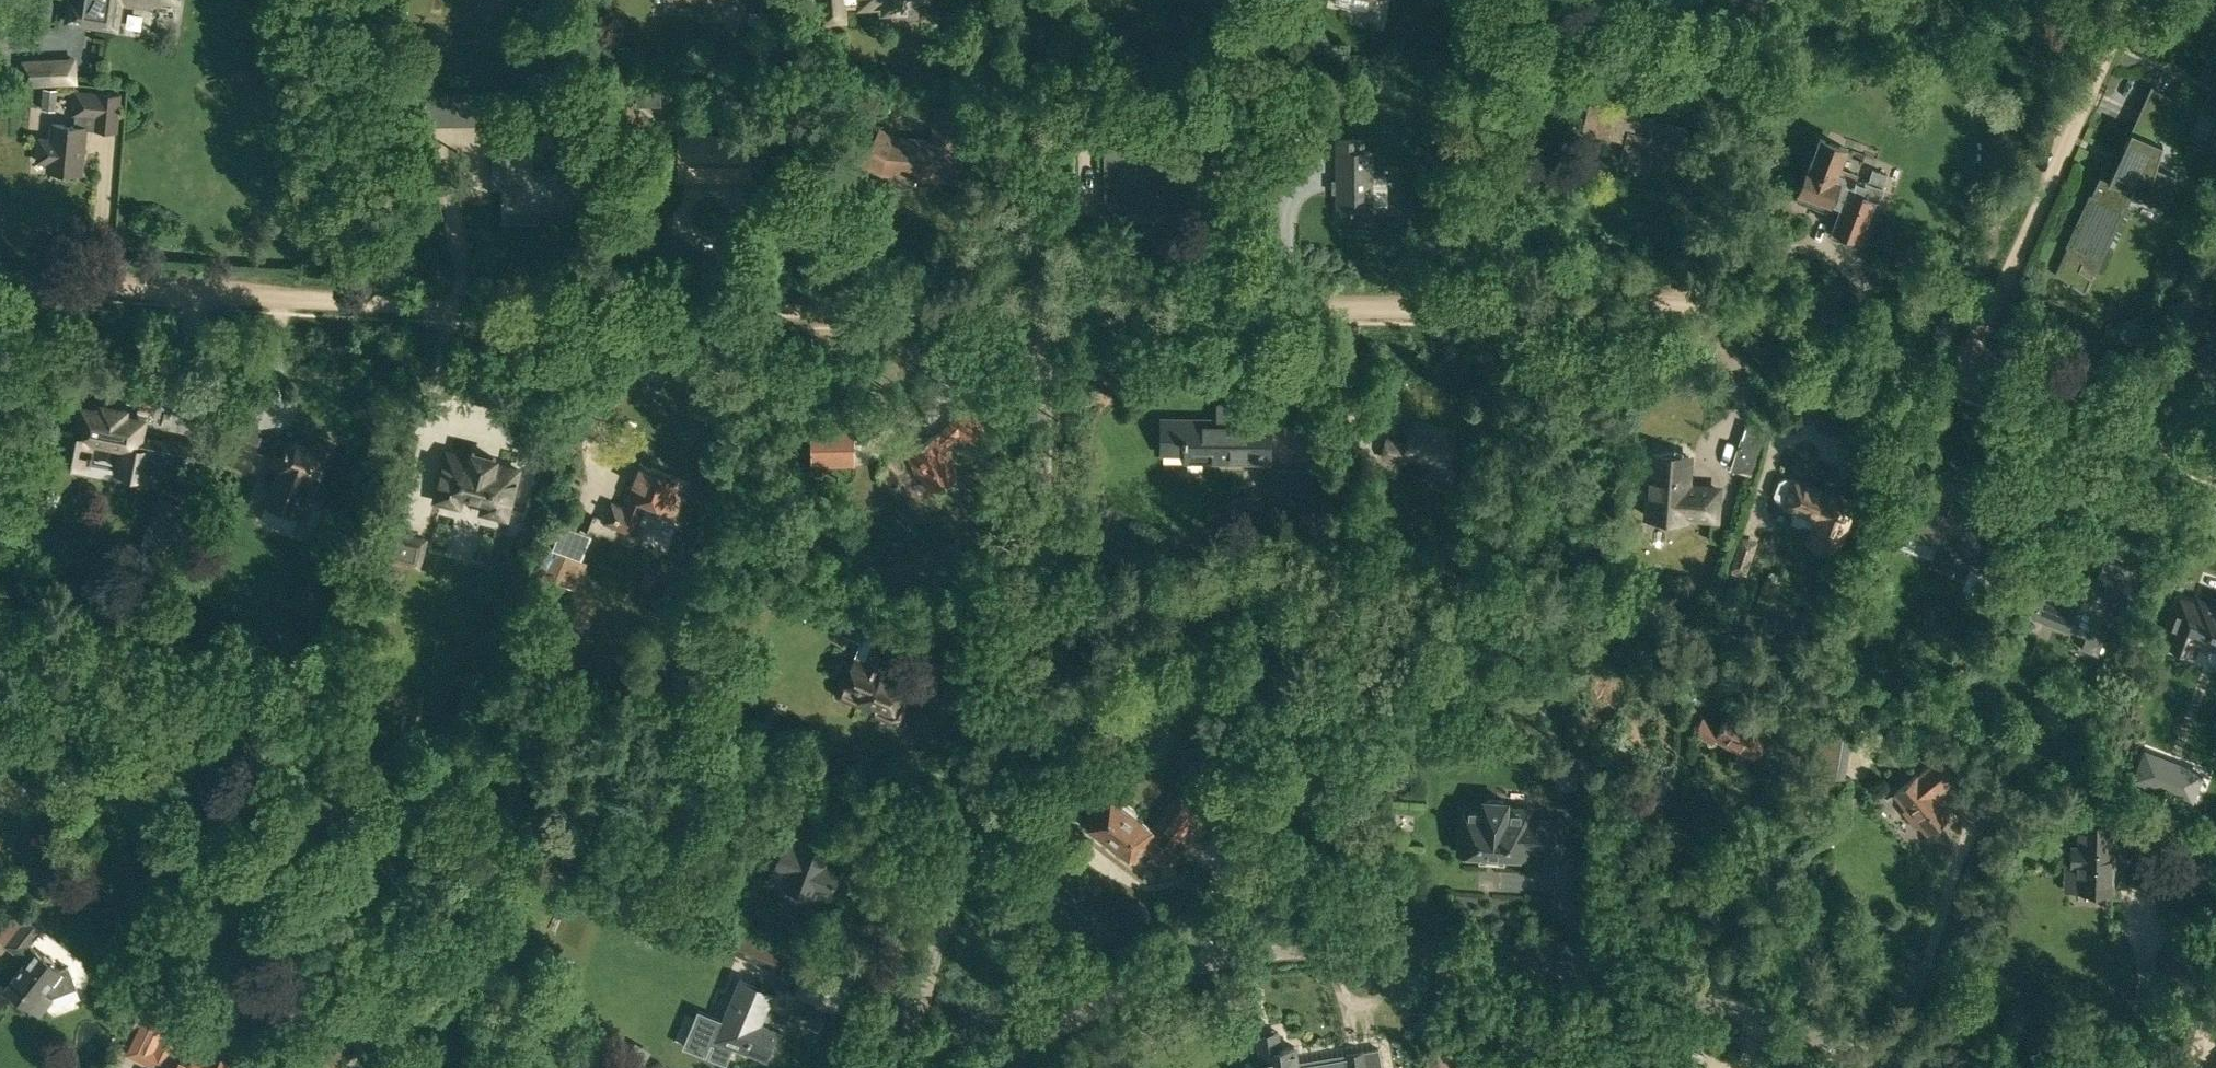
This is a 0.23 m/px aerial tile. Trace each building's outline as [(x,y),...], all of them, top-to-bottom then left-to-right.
[(82,1),(74,0),(71,0),(68,21),(117,28),(121,0),(82,0),(82,1)] [(746,17),(746,0),(706,0),(705,17),(746,17)] [(824,21),(844,20),(843,5),(859,4),(859,8),(884,6),(884,10),(904,8),(903,1),(913,0),(822,0),(824,21)] [(22,87),(65,84),(64,55),(20,58),(22,87)] [(2152,86),(2141,110),(2167,121),(2176,100),(2152,86)] [(54,108),(56,89),(44,88),(42,107),(54,108)] [(1109,165),(1110,187),(1107,187),(1108,210),(1133,209),(1133,210),(1155,210),(1155,208),(1186,208),(1185,171),(1190,171),(1190,146),(1143,147),(1142,89),(1103,91),(1104,119),(1108,119),(1109,147),(1105,147),(1105,166),(1109,165)] [(2215,119),(2215,91),(2210,89),(2199,108),(2215,119)] [(48,169),(83,172),(87,127),(117,130),(120,93),(98,92),(98,93),(76,91),(75,113),(76,113),(75,125),(52,123),(51,139),(40,138),(38,161),(49,162),(48,169)] [(425,92),(425,123),(476,123),(475,92),(425,92)] [(1621,158),(1657,167),(1659,161),(1679,166),(1688,126),(1589,103),(1583,131),(1625,141),(1621,158)] [(884,172),(958,179),(962,142),(966,143),(970,109),(937,106),(933,139),(897,136),(882,128),(864,161),(884,172)] [(2069,246),(2055,274),(2084,293),(2092,280),(2094,277),(2104,256),(2132,195),(2169,209),(2174,175),(2157,167),(2164,146),(2158,143),(2133,127),(2116,167),(2106,163),(2069,246)] [(1267,130),(1271,182),(1296,180),(1295,163),(1293,138),(1292,128),(1267,130)] [(682,141),(682,176),(747,176),(746,161),(760,161),(759,130),(746,130),(746,137),(714,137),(714,141),(682,141)] [(502,134),(502,157),(519,156),(519,170),(503,170),(503,211),(581,211),(581,169),(532,169),(532,134),(502,134)] [(1860,235),(1874,199),(1879,201),(1889,175),(1877,170),(1873,181),(1870,180),(1869,182),(1860,179),(1861,174),(1842,167),(1849,147),(1824,137),(1804,188),(1846,204),(1838,226),(1860,235)] [(1352,208),(1352,219),(1372,219),(1372,206),(1388,206),(1388,174),(1372,174),(1372,151),(1363,151),(1363,140),(1338,140),(1338,208),(1352,208)] [(1639,174),(1641,166),(1606,158),(1604,166),(1639,174)] [(1896,262),(1920,273),(1928,256),(1904,245),(1896,262)] [(148,470),(185,478),(200,444),(191,442),(169,438),(160,436),(160,438),(140,435),(143,418),(124,414),(125,409),(103,405),(102,410),(83,406),(78,433),(63,430),(57,457),(87,463),(89,454),(91,455),(93,448),(90,447),(92,438),(122,444),(117,469),(148,475),(148,470)] [(921,473),(928,489),(956,477),(949,460),(952,459),(945,445),(958,433),(968,444),(985,429),(963,406),(937,430),(938,432),(904,447),(917,475),(921,473)] [(1199,460),(1267,461),(1268,419),(1160,418),(1160,452),(1184,452),(1184,447),(1199,447),(1199,460)] [(812,426),(813,466),(855,465),(854,425),(812,426)] [(1405,453),(1447,463),(1454,434),(1411,425),(1407,445),(1386,441),(1383,455),(1404,459),(1405,453)] [(213,456),(248,470),(259,443),(223,429),(213,456)] [(272,507),(298,517),(307,496),(302,494),(308,479),(316,483),(329,451),(314,445),(312,450),(296,443),(288,448),(287,445),(284,447),(286,450),(283,458),(276,455),(271,468),(278,471),(270,490),(278,493),(272,507)] [(1646,511),(1683,515),(1683,511),(1714,514),(1717,485),(1686,482),(1689,452),(1652,449),(1646,511)] [(479,512),(510,521),(521,477),(524,465),(470,451),(468,456),(445,450),(432,500),(464,508),(466,501),(480,504),(479,512)] [(603,522),(633,534),(646,502),(676,514),(689,482),(640,462),(626,494),(629,495),(623,509),(611,504),(603,522)] [(1289,513),(1315,514),(1316,495),(1316,468),(1269,468),(1267,508),(1289,509),(1289,513)] [(1812,537),(1836,546),(1844,524),(1841,523),(1848,503),(1827,495),(1828,490),(1784,474),(1778,478),(1773,492),(1775,499),(1795,506),(1791,519),(1815,528),(1812,537)] [(1245,508),(1264,508),(1264,494),(1246,494),(1245,508)] [(1959,586),(1983,595),(2001,543),(1990,539),(1988,545),(1978,542),(1981,534),(1968,529),(1969,528),(1967,527),(1973,511),(1952,503),(1948,516),(1889,495),(1874,532),(1899,541),(1897,547),(1931,559),(1930,564),(1951,572),(1953,567),(1965,572),(1959,586)] [(167,558),(188,508),(163,498),(143,549),(167,558)] [(528,592),(542,598),(547,586),(562,593),(566,583),(577,588),(588,563),(578,558),(589,534),(564,523),(555,545),(545,541),(533,569),(537,571),(528,592)] [(627,546),(648,561),(664,538),(642,523),(627,546)] [(384,558),(421,568),(430,537),(392,527),(384,558)] [(282,548),(315,556),(319,541),(285,533),(282,548)] [(2081,648),(2098,654),(2119,596),(2136,602),(2146,575),(2129,569),(2130,567),(2104,557),(2096,579),(2090,576),(2083,597),(2078,595),(2047,584),(2035,617),(2085,635),(2081,648)] [(640,585),(652,590),(658,576),(645,571),(640,585)] [(2201,597),(2199,602),(2182,596),(2167,637),(2187,645),(2192,631),(2215,640),(2215,603),(2201,597)] [(861,644),(875,611),(874,611),(806,606),(805,621),(861,644)] [(894,638),(889,637),(883,634),(881,633),(879,633),(877,634),(876,636),(876,638),(864,666),(854,661),(846,679),(845,679),(839,693),(840,695),(858,703),(889,715),(892,715),(895,714),(898,711),(910,682),(889,674),(887,678),(879,674),(889,651),(894,638)] [(1716,736),(1753,757),(1766,732),(1728,711),(1719,727),(1701,717),(1694,731),(1713,742),(1716,736)] [(1813,770),(1839,774),(1848,723),(1822,718),(1813,770)] [(1764,749),(1749,773),(1767,784),(1782,760),(1764,749)] [(2143,754),(2134,777),(2183,797),(2192,774),(2143,754)] [(1916,821),(1928,835),(1948,818),(1951,823),(1958,817),(1954,812),(1955,812),(1939,792),(1957,777),(1939,757),(1921,773),(1919,770),(1893,793),(1905,807),(1903,809),(1914,823),(1916,821)] [(1145,845),(1170,864),(1181,849),(1173,844),(1188,824),(1198,832),(1211,814),(1179,790),(1152,827),(1135,814),(1136,809),(1126,802),(1121,804),(1106,792),(1084,822),(1134,860),(1145,845)] [(1526,849),(1559,851),(1561,821),(1529,819),(1529,808),(1507,807),(1507,801),(1484,799),(1483,806),(1461,804),(1458,851),(1481,853),(1480,856),(1504,857),(1504,855),(1526,856),(1526,849)] [(769,879),(815,897),(818,891),(831,896),(835,885),(843,867),(827,860),(833,844),(821,839),(828,821),(796,809),(769,879)] [(2077,889),(2109,889),(2109,864),(2129,864),(2129,832),(2127,832),(2127,821),(2078,820),(2077,842),(2072,843),(2072,846),(2072,863),(2078,863),(2077,889)] [(2206,872),(2212,857),(2190,848),(2184,862),(2206,872)] [(2096,911),(2115,919),(2121,905),(2102,897),(2096,911)] [(6,987),(38,1012),(41,1008),(42,1009),(49,1001),(47,999),(51,995),(53,996),(78,987),(69,964),(59,969),(26,944),(39,928),(27,918),(7,944),(27,959),(6,987)] [(741,979),(723,1021),(698,1011),(682,1050),(724,1067),(734,1046),(766,1059),(777,1032),(760,1025),(773,993),(741,979)] [(159,1022),(144,1015),(138,1027),(153,1034),(159,1022)] [(1379,1048),(1343,1054),(1344,1060),(1297,1067),(1294,1045),(1278,1048),(1276,1031),(1254,1035),(1258,1059),(1245,1061),(1246,1067),(1243,1067),(1383,1067),(1379,1048)] [(218,1056),(213,1067),(189,1056),(187,1061),(176,1056),(175,1057),(170,1054),(175,1044),(160,1037),(149,1061),(163,1067),(242,1067),(218,1056)] [(590,1067),(593,1067),(600,1055),(586,1047),(578,1061),(590,1067)] [(615,1056),(609,1067),(639,1067),(615,1056)]
